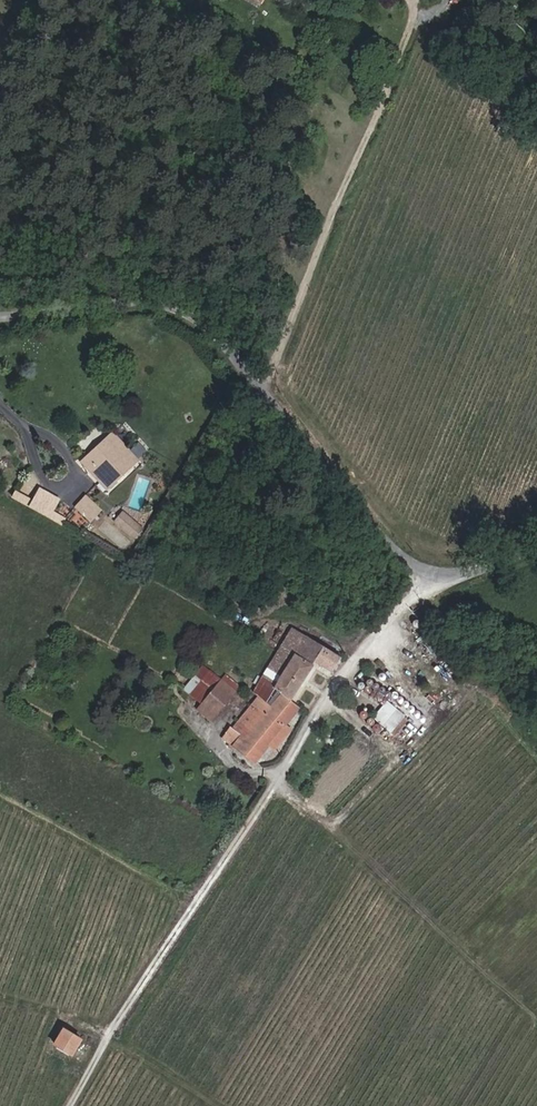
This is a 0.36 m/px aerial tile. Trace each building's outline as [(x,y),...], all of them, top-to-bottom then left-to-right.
[(81,462),(98,480),(123,457),(106,439),(81,462)] [(38,485),(27,506),(49,518),(60,497),(38,485)] [(11,496),(26,504),(29,497),(14,489),(11,496)] [(75,508),(87,519),(98,508),(86,495),(75,508)] [(130,534),(138,527),(123,513),(115,521),(130,534)] [(333,671),(341,658),(293,628),(280,649),(264,676),(276,683),(274,688),(290,701),(292,699),(315,661),(333,671)] [(183,690),(201,705),(221,681),(202,666),(183,690)] [(235,691),(239,686),(226,675),(221,681),(235,691)] [(224,738),(254,761),(267,745),(268,743),(297,707),(290,701),(274,688),(276,683),(264,676),(253,693),(259,697),(233,729),(231,728),(224,738)] [(197,710),(211,721),(235,691),(221,681),(201,705),(197,710)] [(373,716),(393,734),(408,718),(387,700),(373,716)] [(275,751),(292,729),(285,723),(268,743),(267,745),(275,751)] [(54,1044),(72,1055),(81,1041),(63,1029),(54,1044)]
